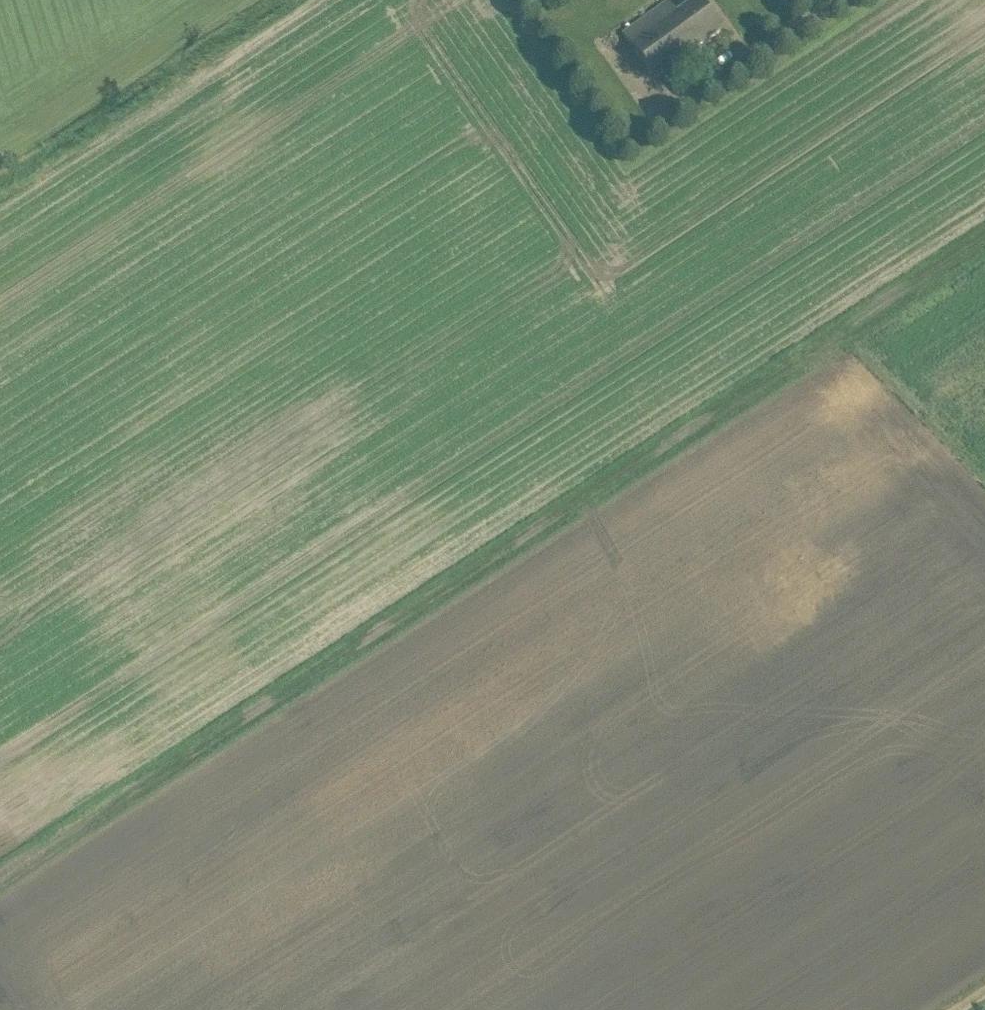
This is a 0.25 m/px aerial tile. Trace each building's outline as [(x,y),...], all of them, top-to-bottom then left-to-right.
[(668,1),(622,33),(654,78),(721,30),(699,0),(694,0),(677,13),(668,1)]
